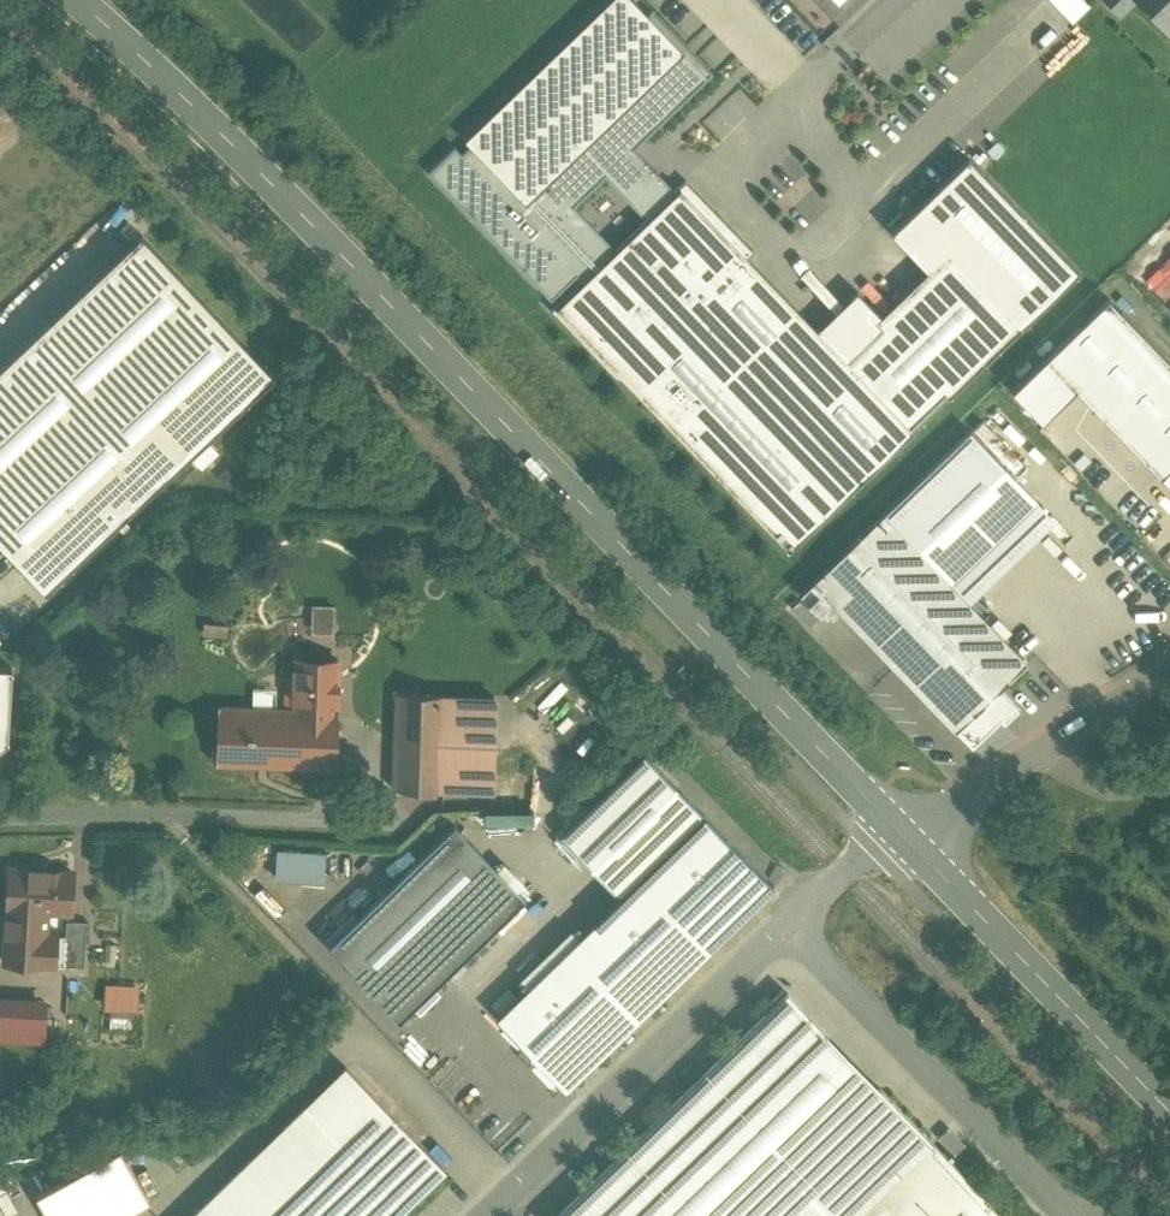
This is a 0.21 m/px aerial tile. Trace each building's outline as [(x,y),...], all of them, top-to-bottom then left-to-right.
[(642,0),(601,0),(425,172),(556,306),(618,247),(577,206),(606,178),(646,219),(676,191),(635,148),(713,73),(642,0)] [(1120,12),(1133,0),(1107,0),(1120,12)] [(1169,30),(1169,0),(1141,0),(1169,30)] [(893,234),(929,271),(949,252),(1023,328),(1081,272),(971,159),(893,234)] [(881,329),(848,361),(749,259),(756,252),(687,180),(676,191),(646,219),(618,247),(556,306),(551,310),(620,381),(623,378),(790,551),(915,432),(911,428),(946,394),(950,398),(1023,328),(949,252),(929,271),(875,323),(881,329)] [(48,591),(277,375),(142,233),(0,367),(0,541),(48,591)] [(1159,288),(1169,298),(1169,276),(1159,288)] [(1169,471),(1169,363),(1111,302),(1017,393),(1045,421),(1078,390),(1163,477),(1169,471)] [(973,432),(885,515),(952,585),(1040,502),(973,432)] [(952,585),(885,515),(813,583),(957,732),(999,691),(1027,663),(952,585)] [(338,632),(339,607),(319,606),(318,632),(338,632)] [(340,664),(297,662),(296,691),(295,710),(293,768),(337,769),(339,712),(338,712),(340,664)] [(0,681),(0,766),(14,754),(18,683),(0,681)] [(296,691),(286,691),(285,710),(295,710),(296,691)] [(999,691),(957,732),(974,749),(1000,723),(1003,727),(1019,712),(999,691)] [(446,696),(398,695),(394,791),(443,793),(446,696)] [(499,699),(446,696),(443,793),(496,795),(496,776),(491,776),(493,750),(497,750),(499,699)] [(285,710),(219,707),(218,747),(212,749),(212,761),(217,764),(217,765),(293,768),(295,710),(285,710)] [(497,750),(493,750),(491,776),(496,776),(533,778),(535,751),(497,750)] [(621,899),(497,1019),(565,1090),(774,888),(646,755),(561,837),(621,899)] [(498,825),(545,822),(544,811),(498,813),(498,825)] [(455,826),(328,948),(399,1022),(413,1008),(418,1013),(439,993),(434,988),(526,899),(455,826)] [(285,849),(284,881),(334,881),(335,850),(285,849)] [(74,873),(11,870),(5,963),(44,966),(46,935),(43,935),(44,912),(71,913),(74,873)] [(88,922),(67,921),(66,936),(46,935),(44,966),(85,968),(88,922)] [(143,1027),(143,983),(112,984),(113,1028),(143,1027)] [(559,1215),(859,1215),(933,1144),(789,994),(559,1215)] [(2,997),(0,1031),(0,1039),(43,1042),(45,1000),(2,997)] [(193,1215),(400,1215),(447,1171),(346,1067),(193,1215)] [(933,1144),(859,1215),(1003,1215),(933,1144)] [(40,1197),(50,1215),(130,1215),(151,1205),(123,1153),(40,1197)]
